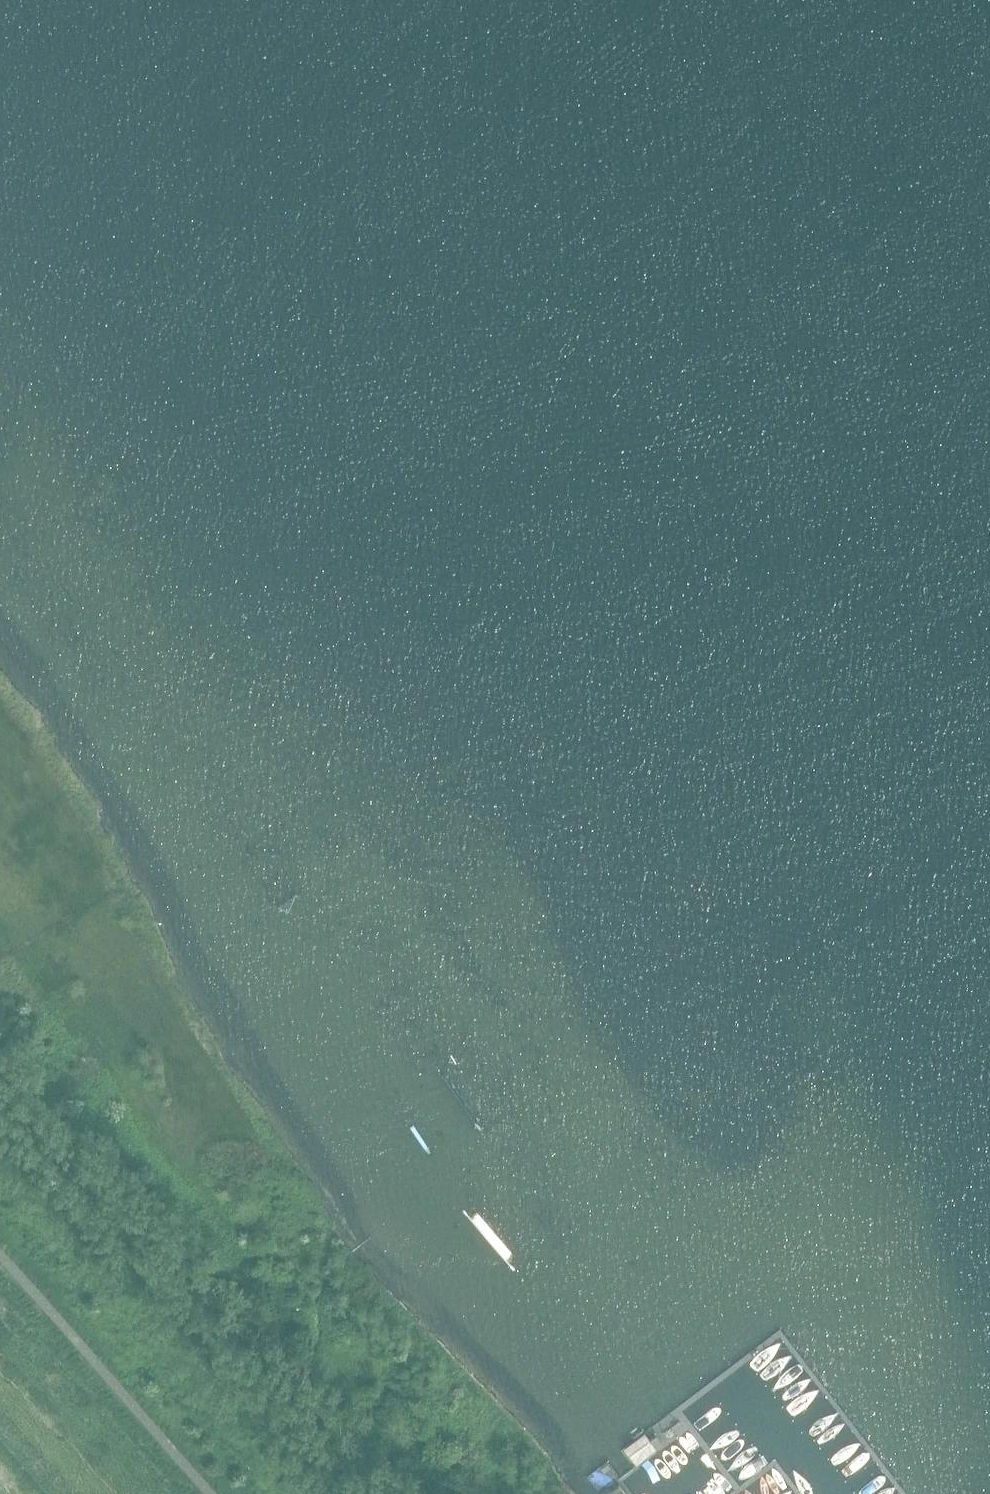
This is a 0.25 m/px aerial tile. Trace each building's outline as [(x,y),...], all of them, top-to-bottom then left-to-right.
[(650,1439),(630,1454),(637,1463),(657,1448),(650,1439)] [(606,1493),(628,1493),(620,1483),(606,1493)]
